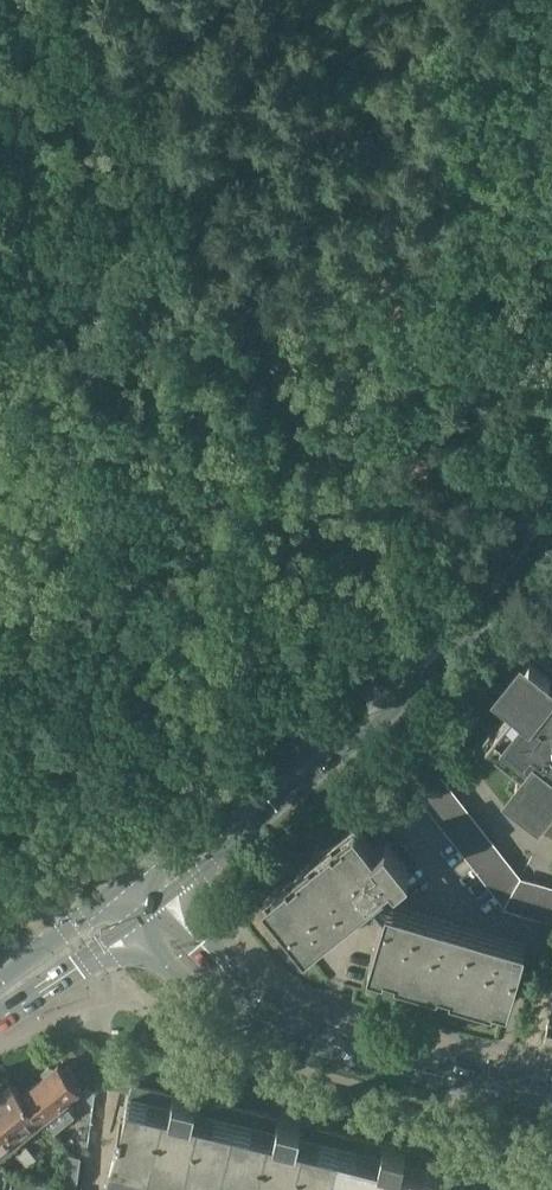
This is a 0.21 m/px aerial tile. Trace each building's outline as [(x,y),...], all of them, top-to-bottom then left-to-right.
[(488,736),(487,738),(526,769),(517,779),(545,802),(551,794),(551,680),(530,662),(507,691),(518,699),(488,736)] [(417,793),(441,775),(432,763),(408,782),(417,793)] [(450,786),(441,775),(417,793),(426,805),(450,786)] [(459,798),(450,786),(426,805),(435,816),(459,798)] [(467,809),(459,798),(435,816),(444,828),(467,809)] [(476,821),(467,809),(444,828),(453,839),(476,821)] [(485,832),(476,821),(453,839),(462,850),(485,832)] [(374,847),(360,829),(355,824),(343,833),(345,836),(335,844),(333,841),(298,869),(300,872),(291,879),(288,877),(265,895),(269,901),(303,943),(303,942),(307,947),(374,894),(384,906),(386,907),(372,957),(372,958),(370,964),(385,969),(386,966),(398,969),(397,972),(440,985),(441,982),(453,985),(452,988),(494,1001),(495,998),(509,1002),(510,998),(525,947),(527,941),(388,900),(380,889),(396,876),(397,878),(411,867),(406,861),(414,854),(400,836),(392,843),(387,837),(374,847)] [(494,844),(485,832),(462,850),(470,862),(494,844)] [(470,862),(479,873),(503,855),(494,844),(470,862)] [(512,866),(503,855),(479,873),(488,885),(512,866)] [(488,885),(504,906),(520,878),(512,866),(488,885)] [(518,911),(533,885),(520,878),(504,906),(518,911)] [(534,882),(533,885),(518,911),(531,915),(546,888),(534,882)] [(546,888),(531,915),(545,920),(551,907),(551,888),(548,886),(546,888)] [(43,1076),(22,1093),(42,1117),(54,1132),(76,1115),(64,1099),(79,1087),(74,1082),(78,1079),(67,1066),(64,1069),(59,1063),(53,1068),(49,1067),(43,1072),(43,1076)] [(19,1136),(42,1117),(22,1093),(12,1081),(9,1083),(6,1079),(0,1084),(0,1113),(19,1136)] [(118,1126),(122,1127),(113,1163),(225,1189),(440,1189),(441,1187),(442,1182),(445,1169),(448,1157),(407,1147),(408,1142),(386,1136),(382,1151),(375,1149),(377,1140),(302,1121),(303,1116),(280,1110),(276,1124),(268,1123),(271,1112),(270,1112),(269,1113),(197,1095),(198,1090),(176,1085),(172,1099),(164,1096),(166,1088),(133,1080),(125,1114),(121,1114),(118,1126)] [(19,1136),(0,1113),(0,1152),(19,1136)] [(27,1146),(18,1153),(27,1165),(37,1157),(27,1146)] [(55,1189),(79,1189),(77,1189),(78,1180),(82,1155),(66,1152),(63,1170),(63,1172),(61,1185),(56,1185),(55,1189)] [(113,1163),(107,1186),(108,1187),(109,1186),(124,1189),(225,1189),(113,1163)] [(61,1170),(51,1179),(52,1180),(56,1185),(61,1185),(63,1172),(61,1170)] [(9,1189),(55,1189),(56,1185),(11,1177),(9,1189)] [(551,1183),(533,1177),(531,1181),(523,1179),(520,1189),(550,1189),(551,1183)]
